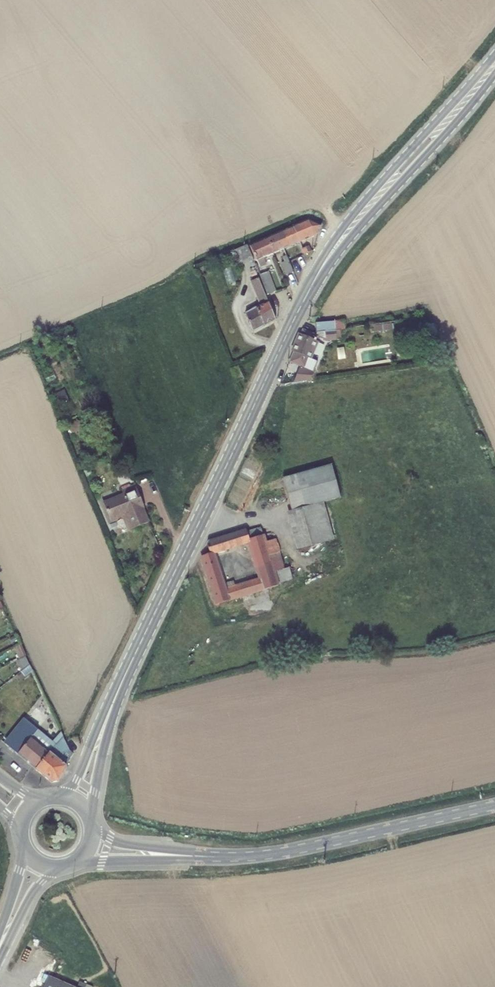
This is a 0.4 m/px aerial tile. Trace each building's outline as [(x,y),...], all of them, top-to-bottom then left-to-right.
[(282,242),(285,249),(318,235),(322,226),(310,220),(283,232),(287,240),(282,242)] [(283,232),(268,239),(274,254),(285,249),(282,242),(287,240),(283,232)] [(260,267),(267,265),(264,258),(274,254),(268,239),(250,246),(257,261),(260,267)] [(234,251),(240,266),(253,260),(247,245),(234,251)] [(282,263),(287,275),(294,272),(287,255),(283,257),(285,262),(282,263)] [(267,295),(276,291),(269,272),(260,275),(267,295)] [(246,313),(254,333),(276,321),(258,279),(251,282),(260,306),(246,313)] [(344,320),(334,321),(335,330),(345,329),(344,320)] [(316,323),(316,332),(335,330),(334,321),(316,323)] [(310,380),(318,361),(310,358),(317,341),(316,340),(318,336),(327,340),(336,339),(335,330),(316,332),(315,335),(303,330),(301,335),(300,334),(293,352),(294,352),(290,362),(300,366),(294,383),(310,380)] [(244,379),(238,367),(232,370),(237,382),(244,379)] [(69,430),(76,434),(81,425),(74,422),(69,430)] [(302,548),(333,540),(323,503),(341,497),(332,466),(283,479),(302,548)] [(149,523),(143,508),(145,507),(136,485),(135,486),(123,491),(122,491),(124,495),(104,503),(111,521),(125,515),(131,530),(149,523)] [(236,533),(240,545),(249,542),(260,578),(226,589),(213,554),(232,548),(229,535),(208,542),(207,545),(210,554),(202,557),(217,604),(278,586),(277,583),(293,579),(289,568),(284,569),(275,539),(265,542),(261,527),(247,531),(246,529),(236,533)] [(240,545),(236,533),(229,535),(232,548),(240,545)] [(15,649),(19,657),(24,655),(20,647),(15,649)] [(21,672),(25,676),(33,670),(30,665),(21,672)] [(53,741),(26,720),(6,744),(35,769),(56,744),(53,741)] [(56,744),(63,736),(61,732),(53,741),(56,744)] [(63,736),(56,744),(35,769),(51,783),(59,781),(67,766),(61,762),(69,750),(70,749),(63,736)] [(69,750),(61,762),(67,766),(73,754),(69,750)] [(51,967),(41,986),(93,986),(55,970),(51,967)]
